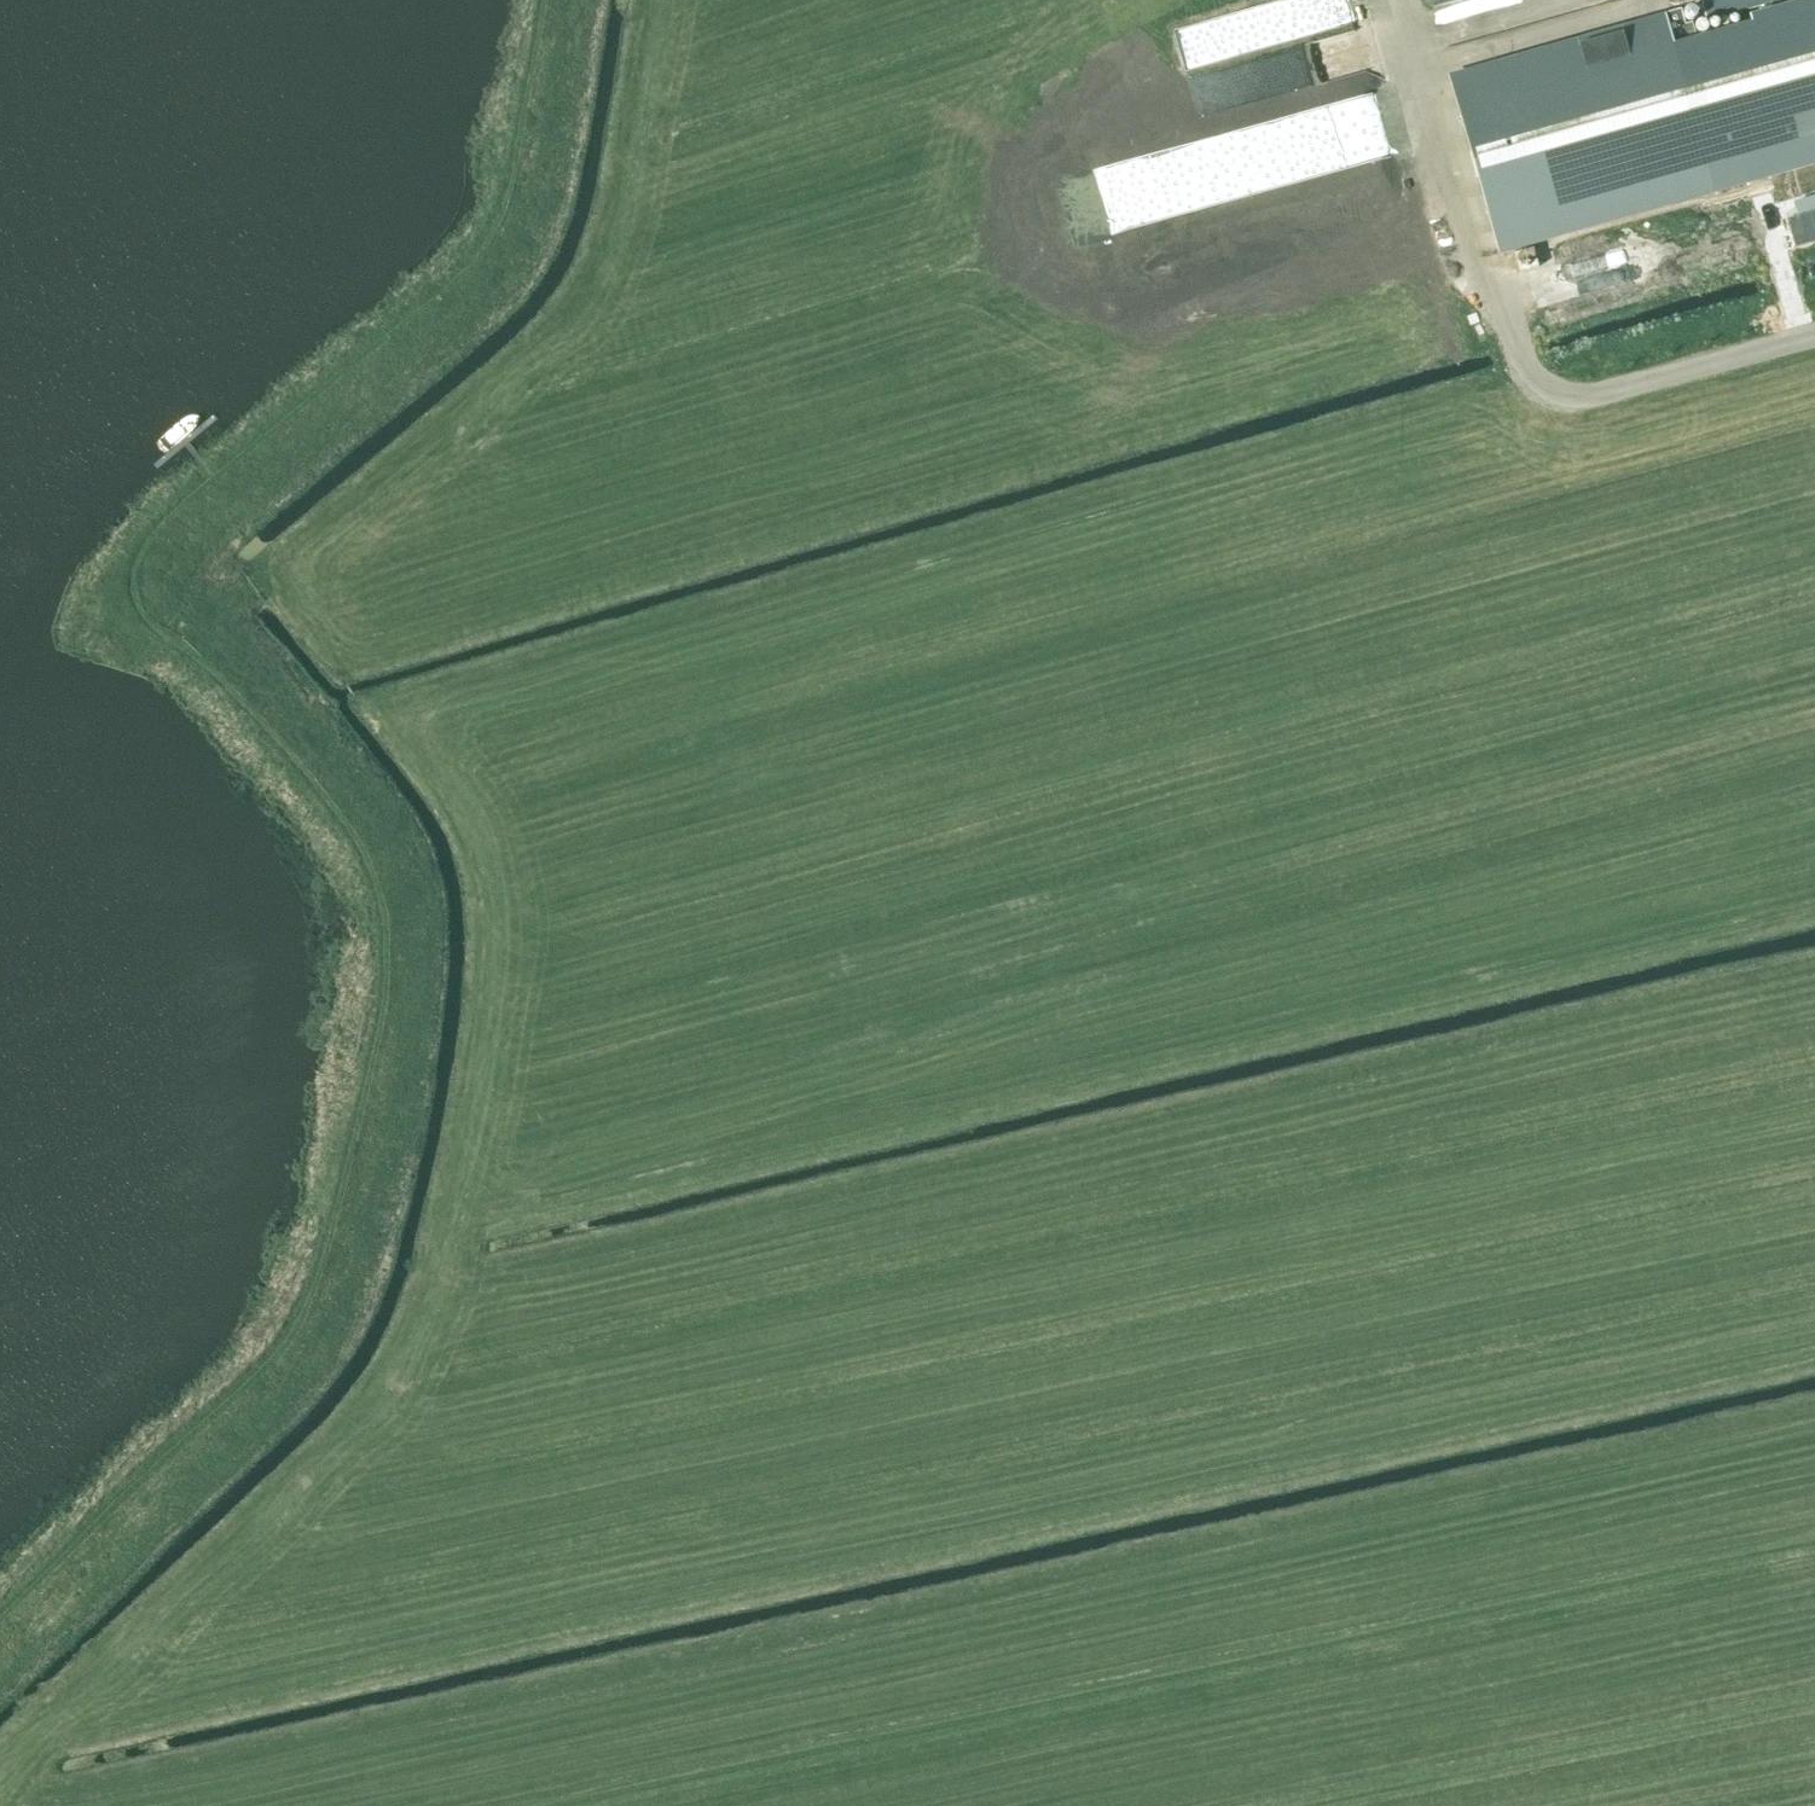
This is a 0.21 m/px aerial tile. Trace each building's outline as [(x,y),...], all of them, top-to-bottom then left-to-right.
[(1496,0),(1436,0),(1446,44),(1503,31),(1496,0)] [(1707,22),(1763,6),(1767,19),(1707,36),(1701,16),(1685,21),(1680,4),(1663,9),(1666,21),(1451,82),(1498,249),(1814,158),(1814,6),(1803,10),(1800,0),(1701,0),(1707,22)]
